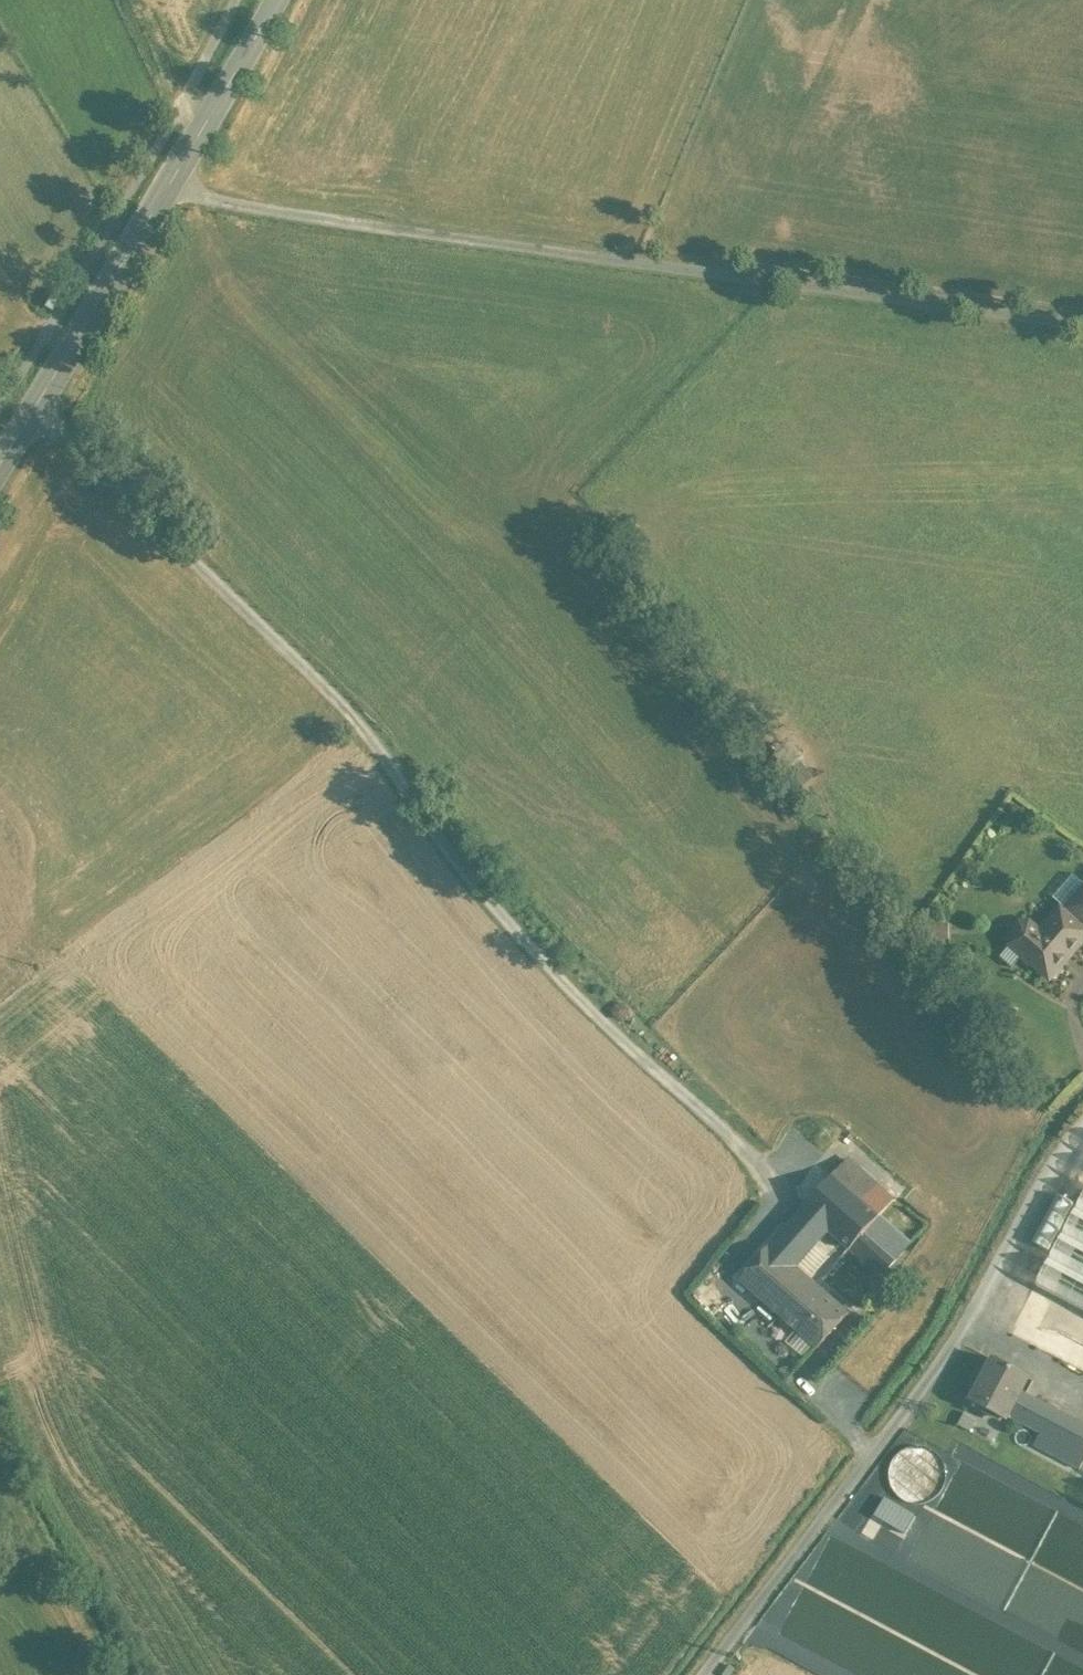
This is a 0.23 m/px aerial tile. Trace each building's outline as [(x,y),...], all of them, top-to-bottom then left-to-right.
[(1040,934),(1029,924),(1021,925),(1011,936),(1012,944),(1024,955),(1024,961),(1030,966),(1036,965),(1049,977),(1058,976),(1063,971),(1062,963),(1069,955),(1071,955),(1082,941),(1082,922),(1079,919),(1082,915),(1082,899),(1079,896),(1064,913),(1061,910),(1040,934)] [(894,1200),(847,1159),(833,1176),(879,1217),(894,1200)] [(879,1217),(833,1176),(803,1209),(850,1249),(851,1248),(867,1230),(879,1217)] [(1034,1287),(1082,1313),(1082,1194),(1034,1287)] [(790,1223),(739,1280),(785,1323),(818,1287),(797,1268),(816,1246),(790,1223)] [(898,1257),(867,1230),(851,1248),(882,1275),(898,1257)] [(818,1287),(785,1323),(816,1351),(849,1314),(818,1287)] [(1029,1378),(994,1359),(971,1402),(1007,1421),(1009,1416),(1023,1424),(1036,1400),(1022,1392),(1029,1378)] [(1060,1413),(1036,1400),(1023,1424),(1041,1434),(1047,1436),(1060,1413)] [(1060,1413),(1047,1436),(1041,1434),(1035,1445),(1080,1469),(1082,1463),(1082,1425),(1060,1413)] [(939,1492),(936,1448),(894,1450),(896,1494),(939,1492)]
